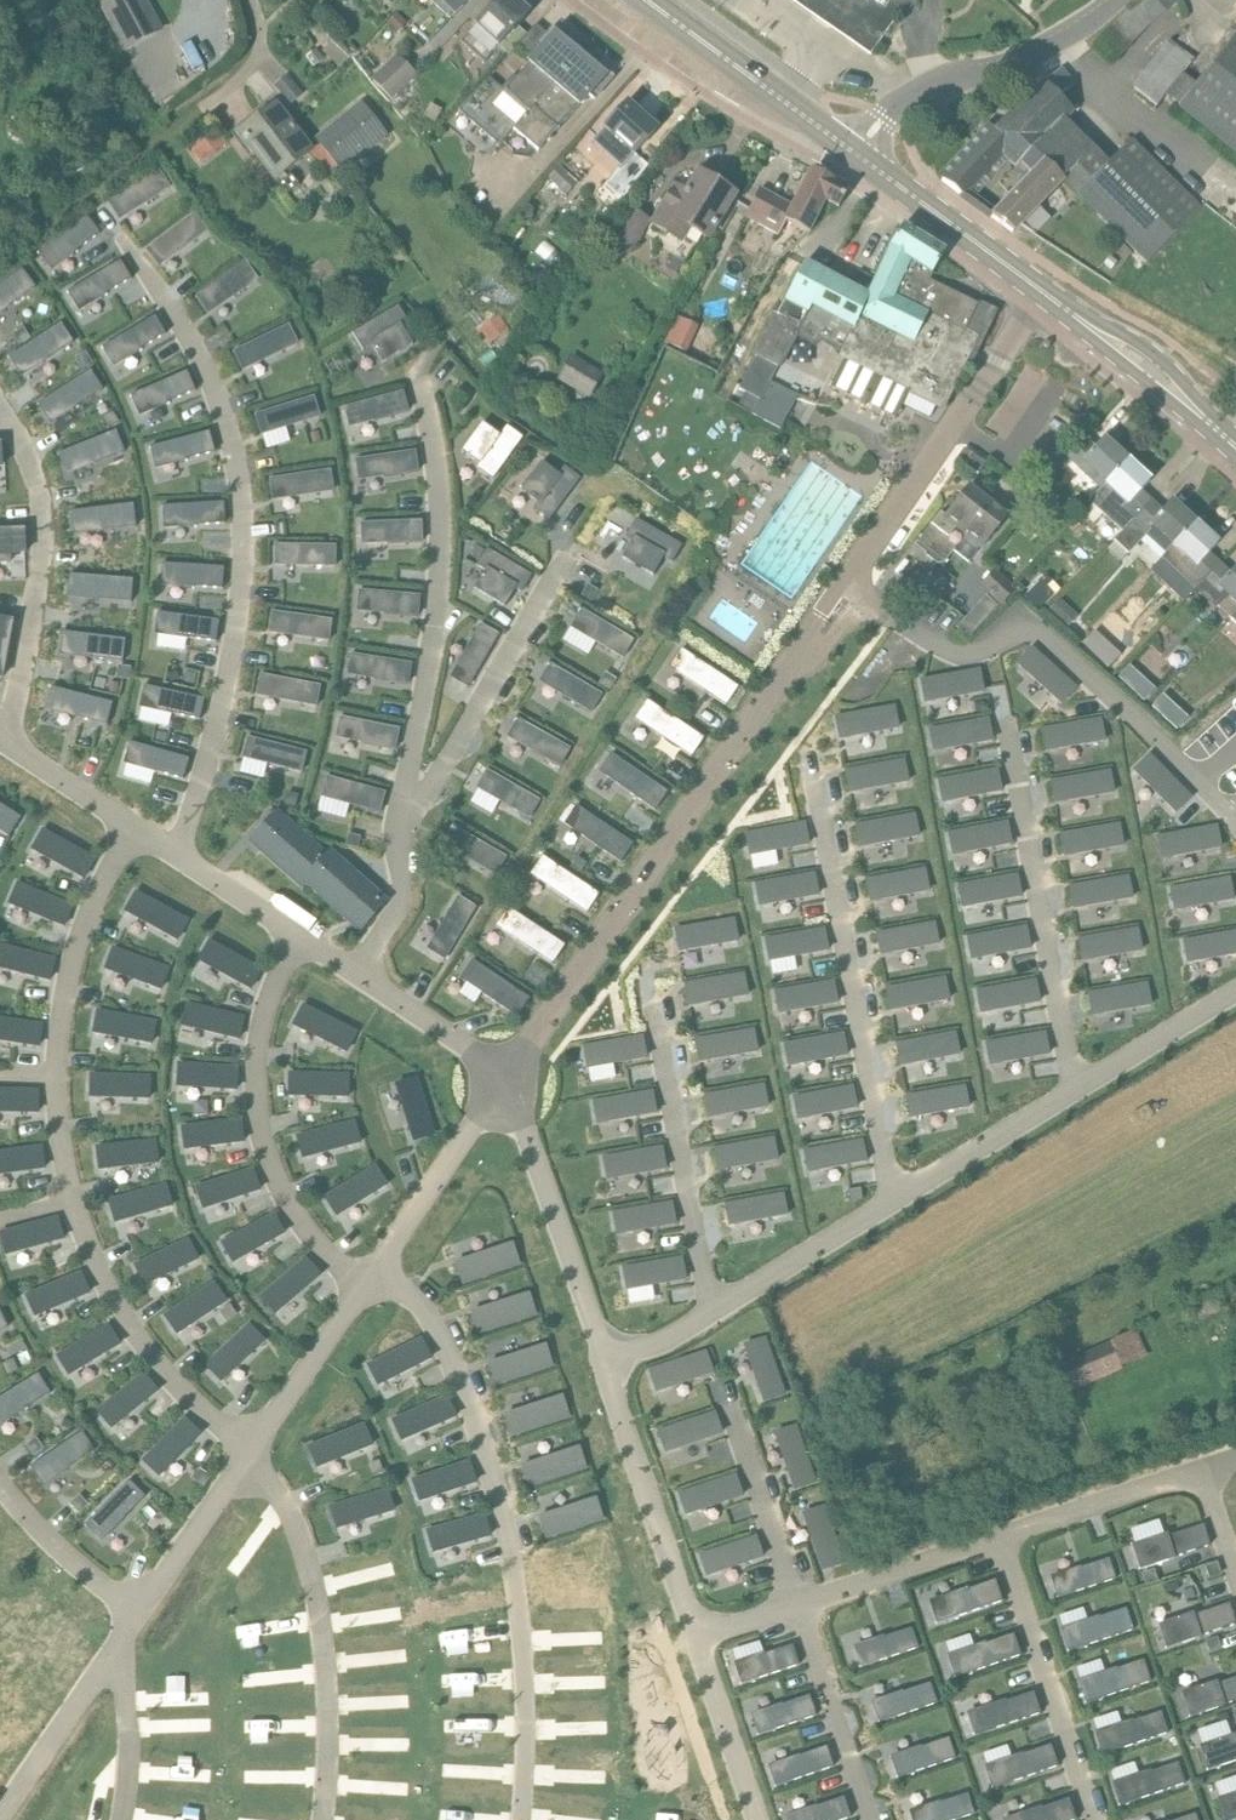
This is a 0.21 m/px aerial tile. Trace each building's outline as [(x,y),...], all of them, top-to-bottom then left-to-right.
[(101,6),(125,51),(162,31),(145,0),(112,0),(101,6)] [(467,0),(437,0),(411,27),(428,44),(450,22),(448,19),(467,0)] [(517,26),(529,13),(514,0),(498,0),(472,27),(507,59),(516,49),(527,35),(517,26)] [(872,54),(898,16),(884,7),(890,0),(794,0),(872,54)] [(1178,0),(1141,0),(1135,5),(1155,20),(1178,0)] [(1093,48),(1111,65),(1142,32),(1155,20),(1135,5),(1129,10),(1093,48)] [(497,146),(512,129),(578,55),(550,31),(547,35),(536,25),(527,35),(516,49),(531,62),(505,91),(489,77),(457,111),(497,146)] [(1181,77),(1165,96),(1178,106),(1177,108),(1235,156),(1235,34),(1193,87),(1181,77)] [(322,52),(338,68),(348,59),(332,42),(322,52)] [(1181,77),(1192,62),(1169,43),(1133,89),(1155,109),(1165,96),(1181,77)] [(392,102),(400,94),(417,75),(396,55),(371,82),(392,102)] [(610,82),(578,55),(512,129),(536,151),(591,92),(597,97),(610,82)] [(302,94),(286,76),(275,85),(291,104),(302,94)] [(1095,150),(1085,160),(1056,131),(1075,113),(1044,82),(994,131),(990,127),(949,171),(942,181),(963,196),(1007,147),(1032,172),(992,217),(1012,232),(1018,224),(1034,234),(1051,217),(1038,204),(1061,182),(1146,265),(1204,212),(1135,143),(1112,167),(1095,150)] [(347,159),(350,162),(375,142),(372,138),(383,130),(361,104),(316,140),(337,167),(347,159)] [(625,164),(634,153),(635,154),(660,126),(644,111),(640,116),(627,104),(606,128),(615,137),(606,146),(625,164)] [(240,134),(276,182),(312,154),(276,107),(240,134)] [(214,153),(227,142),(217,129),(205,140),(191,150),(201,163),(214,153)] [(838,208),(849,188),(812,169),(792,208),(758,191),(744,219),(778,237),(785,221),(808,234),(824,202),(838,208)] [(145,205),(170,189),(158,171),(109,203),(121,220),(145,204),(145,205)] [(735,196),(698,173),(688,189),(679,183),(656,219),(682,236),(690,223),(710,235),(735,196)] [(609,246),(626,257),(648,221),(631,210),(609,246)] [(184,250),(207,232),(194,215),(147,250),(160,266),(183,249),(184,250)] [(87,217),(40,252),(53,269),(76,251),(77,252),(100,235),(87,217)] [(903,226),(902,227),(890,246),(868,296),(867,296),(843,351),(840,360),(939,405),(942,406),(966,356),(964,355),(970,341),(972,338),(974,340),(976,336),(972,334),(912,304),(924,286),(945,252),(903,226)] [(119,261),(70,291),(80,309),(105,294),(106,295),(131,280),(119,261)] [(197,297),(209,314),(233,297),(234,298),(258,281),(245,264),(197,297)] [(796,336),(827,275),(825,274),(825,275),(804,264),(779,315),(773,313),(752,354),(756,356),(734,398),(754,410),(756,411),(763,396),(770,382),(777,368),(778,368),(796,336)] [(23,270),(0,286),(0,316),(14,306),(13,305),(36,288),(23,270)] [(843,351),(867,296),(827,275),(796,336),(814,345),(818,339),(843,351)] [(952,296),(924,286),(912,304),(972,334),(991,296),(966,276),(952,296)] [(407,324),(398,308),(354,334),(363,350),(372,345),(383,363),(413,345),(402,327),(407,324)] [(501,314),(479,329),(490,343),(511,329),(501,314)] [(154,316),(104,346),(115,364),(139,349),(140,350),(165,335),(154,316)] [(690,353),(699,324),(677,318),(669,346),(690,353)] [(72,342),(60,324),(8,359),(21,379),(49,360),(49,358),(72,342)] [(271,358),(297,346),(288,326),(235,351),(244,370),(271,357),(271,358)] [(605,374),(572,355),(557,381),(589,401),(605,374)] [(838,393),(863,405),(875,378),(850,366),(838,393)] [(194,391),(185,371),(132,395),(140,414),(167,402),(168,403),(194,391)] [(103,391),(91,372),(38,404),(50,425),(79,408),(79,406),(103,391)] [(790,408),(797,395),(770,382),(763,396),(790,408)] [(1015,384),(989,422),(1009,436),(1035,397),(1015,384)] [(350,427),(378,420),(379,421),(407,413),(401,392),(345,407),(350,427)] [(754,410),(752,414),(779,428),(790,408),(763,396),(756,411),(754,410)] [(291,426),(291,427),(319,418),(312,397),(257,415),(263,434),(291,426)] [(462,452),(480,464),(477,468),(492,479),(522,437),(507,427),(500,437),(482,424),(462,452)] [(152,447),(157,467),(185,459),(186,460),(214,453),(208,432),(152,447)] [(116,433),(58,455),(67,478),(99,464),(98,463),(125,453),(116,433)] [(1083,440),(1068,456),(1087,475),(1090,472),(1103,484),(1125,459),(1103,439),(1093,450),(1083,440)] [(415,452),(357,460),(360,480),(389,476),(389,477),(418,473),(415,452)] [(1088,501),(1121,532),(1149,501),(1140,493),(1150,482),(1125,459),(1103,484),(1088,501)] [(521,491),(538,504),(534,509),(549,520),(580,479),(565,468),(559,476),(542,463),(521,491)] [(333,492),(330,471),(272,480),(275,500),(304,496),(304,497),(333,492)] [(969,563),(1006,516),(980,495),(975,501),(965,493),(948,514),(944,510),(943,509),(917,542),(925,548),(926,555),(942,567),(948,566),(962,549),(972,557),(968,562),(969,563)] [(1159,537),(1170,548),(1193,522),(1171,501),(1161,512),(1149,501),(1121,532),(1112,542),(1127,555),(1148,532),(1156,540),(1159,537)] [(194,525),(195,526),(224,525),(222,503),(164,506),(165,526),(194,525)] [(133,505),(71,513),(74,537),(108,532),(108,531),(136,528),(133,505)] [(681,546),(636,520),(627,536),(633,539),(623,558),(653,575),(663,557),(672,562),(681,546)] [(393,543),(422,543),(421,522),(363,523),(364,544),(393,543)] [(1193,522),(1170,548),(1159,560),(1194,592),(1202,584),(1218,565),(1207,555),(1217,544),(1193,522)] [(0,530),(0,566),(11,565),(11,555),(27,555),(26,529),(0,530)] [(306,567),(306,568),(335,569),(335,547),(277,546),(277,567),(306,567)] [(475,589),(505,607),(516,589),(522,592),(531,577),(487,550),(477,566),(485,571),(475,589)] [(222,567),(164,565),(163,585),(192,587),(192,588),(221,589),(222,567)] [(1229,575),(1218,565),(1202,584),(1222,603),(1225,600),(1235,610),(1235,567),(1229,575)] [(995,569),(978,587),(999,607),(1016,589),(995,569)] [(133,580),(71,575),(69,599),(103,601),(103,600),(132,603),(133,580)] [(359,612),(388,614),(388,616),(417,618),(419,596),(361,591),(359,612)] [(1046,612),(1066,630),(1077,617),(1058,599),(1046,612)] [(583,611),(573,629),(598,644),(597,645),(622,659),(634,641),(583,611)] [(216,642),(219,620),(161,613),(158,634),(187,637),(187,639),(216,642)] [(328,642),(331,620),(273,613),(271,633),(299,637),(299,638),(328,642)] [(0,618),(0,680),(3,681),(14,620),(0,618)] [(465,649),(466,649),(451,674),(469,685),(499,635),(480,624),(465,649)] [(1107,668),(1120,655),(1094,631),(1081,645),(1107,668)] [(126,641),(63,633),(62,656),(94,661),(94,659),(124,662),(126,641)] [(1018,664),(1061,704),(1076,688),(1033,648),(1018,664)] [(407,686),(410,664),(353,655),(350,676),(378,680),(378,681),(407,686)] [(678,673),(703,689),(702,690),(726,706),(738,688),(690,655),(678,673)] [(591,714),(602,695),(551,665),(541,683),(566,698),(565,699),(591,714)] [(1130,666),(1118,679),(1144,702),(1156,690),(1130,666)] [(926,703),(983,693),(979,671),(922,681),(926,703)] [(288,701),(287,703),(316,708),(320,686),(263,676),(259,696),(288,701)] [(205,699),(145,686),(140,709),(171,715),(171,714),(200,721),(205,699)] [(112,704),(52,689),(46,712),(78,721),(79,719),(107,727),(112,704)] [(1167,692),(1153,706),(1179,733),(1193,720),(1167,692)] [(1214,744),(1235,727),(1235,696),(1199,726),(1214,744)] [(644,724),(668,740),(667,741),(691,757),(704,739),(655,707),(644,724)] [(894,708),(836,718),(840,740),(897,730),(894,708)] [(366,745),(394,751),(399,730),(342,718),(338,738),(366,744),(366,745)] [(534,753),(534,754),(559,768),(570,749),(519,720),(509,738),(534,753)] [(992,742),(988,720),(931,731),(934,752),(992,742)] [(1099,721),(1042,731),(1046,752),(1103,742),(1099,721)] [(847,749),(894,743),(893,733),(846,739),(847,749)] [(249,739),(244,759),(272,766),(272,767),(301,773),(305,752),(249,739)] [(189,759),(131,742),(124,765),(155,774),(156,772),(183,780),(189,759)] [(1175,813),(1190,798),(1149,757),(1134,772),(1175,813)] [(632,794),(656,811),(668,792),(620,760),(608,777),(632,793),(632,794)] [(850,794),(907,783),(904,762),(846,772),(850,794)] [(1001,792),(997,771),(940,781),(943,803),(1001,792)] [(489,772),(479,790),(504,804),(504,805),(529,820),(540,800),(489,772)] [(1112,794),(1109,773),(1051,783),(1055,804),(1112,794)] [(385,793),(329,778),(323,798),(351,805),(351,807),(379,814),(385,793)] [(0,805),(0,832),(9,838),(21,818),(0,805)] [(359,934),(388,903),(330,851),(327,855),(276,812),(248,843),(300,890),(303,885),(359,934)] [(598,846),(597,847),(621,863),(633,844),(585,812),(573,829),(598,846)] [(914,816),(856,826),(860,848),(918,837),(914,816)] [(1006,824),(949,834),(953,856),(1010,846),(1006,824)] [(83,852),(29,825),(17,851),(71,877),(83,852)] [(803,825),(746,836),(750,857),(807,847),(803,825)] [(1122,847),(1118,825),(1061,836),(1065,857),(1122,847)] [(1216,828),(1159,838),(1162,859),(1220,849),(1216,828)] [(506,858),(456,829),(445,846),(471,861),(470,862),(495,877),(506,858)] [(868,859),(912,849),(910,840),(866,851),(868,859)] [(781,852),(783,863),(815,858),(813,847),(781,852)] [(539,880),(564,896),(563,897),(587,913),(599,895),(551,863),(539,880)] [(924,871),(867,881),(870,902),(928,892),(924,871)] [(816,897),(813,875),(755,885),(759,907),(816,897)] [(1020,898),(1016,877),(958,887),(962,908),(1020,898)] [(1074,910),(1131,899),(1127,878),(1070,888),(1074,910)] [(1228,879),(1171,890),(1175,911),(1232,901),(1228,879)] [(64,929),(74,905),(18,882),(8,905),(64,929)] [(187,922),(125,886),(109,912),(172,950),(187,922)] [(446,957),(476,907),(457,896),(442,921),(443,921),(428,946),(446,957)] [(1004,905),(968,907),(969,916),(1004,914),(1004,905)] [(529,948),(553,964),(565,946),(517,914),(505,931),(529,947),(529,948)] [(737,942),(733,921),(676,931),(680,953),(737,942)] [(880,956),(938,946),(934,924),(877,934),(880,956)] [(1025,928),(968,939),(972,960),(1029,950),(1025,928)] [(823,930),(765,941),(769,962),(827,952),(823,930)] [(1083,962),(1141,952),(1137,930),(1080,940),(1083,962)] [(1235,955),(1235,933),(1183,942),(1187,964),(1235,955)] [(263,970),(209,940),(197,963),(251,992),(263,970)] [(57,959),(0,944),(0,970),(51,984),(57,959)] [(167,974),(106,949),(97,978),(157,998),(167,974)] [(493,1001),(518,1017),(530,999),(481,967),(470,984),(494,1000),(493,1001)] [(743,976),(685,986),(689,1007),(747,997),(743,976)] [(891,1011),(948,1001),(944,979),(887,990),(891,1011)] [(1038,1004),(1035,982),(977,993),(981,1014),(1038,1004)] [(832,983),(775,993),(779,1014),(836,1004),(832,983)] [(1093,1017),(1150,1006),(1147,985),(1089,995),(1093,1017)] [(363,1031),(302,999),(285,1031),(347,1063),(361,1035),(363,1031)] [(697,1019),(741,1009),(739,999),(694,1010),(697,1019)] [(240,1042),(245,1017),(186,1003),(180,1027),(240,1042)] [(899,1023),(942,1012),(940,1005),(897,1015),(899,1023)] [(988,1024),(1044,1015),(1042,1006),(987,1015),(988,1024)] [(153,1026),(88,1014),(80,1047),(149,1055),(153,1026)] [(44,1024),(0,1018),(0,1042),(40,1049),(44,1024)] [(757,1053),(753,1031),(696,1041),(700,1063),(757,1053)] [(901,1066),(958,1056),(954,1035),(897,1045),(901,1066)] [(1044,1035),(987,1045),(991,1066),(1048,1056),(1044,1035)] [(842,1036),(785,1046),(789,1067),(846,1057),(842,1036)] [(645,1059),(642,1038),(584,1048),(588,1069),(645,1059)] [(795,1080),(850,1068),(848,1060),(793,1071),(795,1080)] [(237,1064),(169,1065),(169,1095),(237,1094),(237,1064)] [(349,1099),(350,1075),(289,1073),(288,1097),(349,1099)] [(150,1081),(75,1079),(75,1113),(154,1111),(150,1081)] [(396,1087),(414,1143),(435,1136),(417,1081),(396,1087)] [(710,1119),(767,1108),(763,1087),(706,1097),(710,1119)] [(968,1109),(964,1088),(907,1098),(911,1119),(968,1109)] [(798,1120),(856,1110),(852,1089),(794,1099),(798,1120)] [(39,1090),(0,1090),(0,1114),(8,1114),(8,1113),(39,1114),(39,1090)] [(598,1125),(655,1115),(651,1093),(594,1103),(598,1125)] [(917,1129),(962,1124),(961,1115),(916,1120),(917,1129)] [(235,1119),(172,1125),(176,1155),(238,1140),(235,1119)] [(362,1144),(355,1120),(296,1136),(302,1160),(362,1144)] [(159,1164),(157,1140),(96,1146),(98,1171),(159,1164)] [(719,1172),(776,1161),(772,1140),(715,1150),(719,1172)] [(861,1142),(804,1152),(808,1173),(865,1163),(861,1142)] [(43,1146),(0,1152),(0,1176),(46,1170),(43,1146)] [(661,1149),(604,1158),(608,1180),(665,1170),(661,1149)] [(337,1218),(389,1185),(376,1165),(324,1197),(337,1218)] [(262,1192),(253,1168),(196,1187),(203,1211),(262,1192)] [(174,1207),(167,1184),(108,1201),(115,1224),(174,1207)] [(783,1195),(726,1206),(729,1227),(787,1217),(783,1195)] [(671,1204),(614,1214),(617,1236),(675,1226),(671,1204)] [(273,1207),(212,1233),(226,1266),(287,1241),(273,1207)] [(0,1235),(0,1254),(3,1268),(68,1245),(58,1213),(0,1235)] [(200,1260),(189,1238),(134,1265),(144,1287),(200,1260)] [(511,1246),(456,1265),(462,1286),(518,1267),(511,1246)] [(275,1316),(322,1276),(306,1258),(260,1297),(275,1316)] [(685,1281),(681,1260),(624,1269),(627,1291),(685,1281)] [(78,1269),(21,1292),(32,1325),(92,1296),(78,1269)] [(156,1295),(185,1281),(181,1274),(153,1288),(156,1295)] [(232,1306),(213,1277),(154,1317),(173,1345),(232,1306)] [(659,1300),(692,1295),(691,1285),(657,1290),(659,1300)] [(288,1322),(311,1301),(306,1295),(283,1316),(288,1322)] [(527,1296),(472,1314),(479,1335),(534,1316),(527,1296)] [(0,1311),(0,1331),(8,1327),(0,1311)] [(223,1394),(268,1345),(244,1322),(199,1371),(223,1394)] [(108,1325),(56,1356),(69,1377),(121,1345),(108,1325)] [(1135,1331),(1050,1369),(1062,1397),(1121,1371),(1121,1369),(1147,1357),(1135,1331)] [(432,1358),(422,1338),(367,1365),(377,1385),(432,1358)] [(783,1396),(764,1341),(744,1348),(763,1403),(783,1396)] [(496,1387),(551,1369),(544,1348),(489,1366),(496,1387)] [(656,1393),(712,1374),(705,1354),(650,1372),(656,1393)] [(19,1370),(13,1359),(1,1365),(7,1376),(19,1370)] [(107,1439),(157,1397),(133,1373),(91,1411),(107,1439)] [(0,1398),(0,1427),(27,1410),(26,1409),(51,1394),(38,1374),(0,1398)] [(401,1441),(457,1416),(447,1395),(392,1419),(401,1441)] [(561,1399),(505,1417),(512,1438),(568,1419),(561,1399)] [(143,1412),(119,1429),(124,1436),(148,1419),(143,1412)] [(714,1415),(659,1433),(666,1454),(721,1435),(714,1415)] [(157,1492),(198,1437),(181,1421),(133,1459),(157,1492)] [(316,1467),(373,1444),(364,1424),(308,1446),(316,1467)] [(794,1491),(814,1484),(795,1429),(775,1436),(794,1491)] [(82,1433),(31,1468),(45,1487),(72,1468),(95,1451),(82,1433)] [(36,1439),(26,1446),(33,1457),(44,1449),(36,1439)] [(522,1469),(529,1489),(584,1471),(577,1450),(522,1469)] [(368,1464),(372,1474),(382,1471),(378,1461),(368,1464)] [(419,1502),(477,1482),(470,1461),(411,1479),(419,1502)] [(211,1477),(200,1470),(193,1481),(204,1487),(211,1477)] [(680,1496),(687,1516),(742,1498),(735,1477),(680,1496)] [(146,1497),(129,1481),(85,1526),(102,1543),(127,1518),(126,1518),(146,1497)] [(388,1489),(330,1507),(337,1528),(395,1510),(388,1489)] [(88,1506),(79,1496),(70,1505),(79,1515),(88,1506)] [(539,1519),(546,1540),(601,1522),(594,1501),(539,1519)] [(843,1564),(823,1509),(803,1516),(822,1571),(843,1564)] [(433,1552),(492,1536),(484,1513),(426,1531),(433,1552)] [(1137,1547),(1167,1539),(1164,1525),(1133,1533),(1137,1547)] [(1134,1551),(1141,1572),(1176,1560),(1175,1559),(1210,1547),(1204,1529),(1169,1541),(1169,1540),(1134,1551)] [(708,1577),(763,1559),(756,1538),(701,1556),(708,1577)] [(1061,1599),(1116,1580),(1109,1560),(1082,1569),(1082,1570),(1054,1579),(1061,1599)] [(1217,1563),(1205,1568),(1209,1580),(1221,1576),(1217,1563)] [(1154,1571),(1142,1574),(1146,1586),(1158,1582),(1154,1571)] [(968,1592),(968,1593),(934,1604),(940,1624),(1002,1603),(995,1582),(968,1592)] [(1168,1650),(1202,1639),(1202,1637),(1235,1626),(1235,1624),(1230,1608),(1196,1619),(1195,1618),(1161,1630),(1168,1650)] [(1065,1633),(1072,1653),(1134,1632),(1127,1611),(1099,1620),(1099,1621),(1065,1633)] [(885,1639),(857,1649),(864,1668),(919,1650),(912,1629),(884,1638),(885,1639)] [(952,1659),(959,1678),(1021,1657),(1014,1637),(986,1646),(987,1647),(952,1659)] [(1218,1639),(1205,1643),(1209,1655),(1222,1651),(1218,1639)] [(799,1667),(792,1646),(765,1655),(765,1656),(738,1666),(744,1685),(799,1667)] [(1117,1672),(1117,1673),(1083,1685),(1089,1705),(1151,1684),(1144,1663),(1117,1672)] [(1011,1671),(1014,1684),(1035,1679),(1032,1666),(1011,1671)] [(1225,1706),(1235,1702),(1235,1682),(1219,1688),(1219,1687),(1184,1698),(1191,1719),(1226,1707),(1225,1706)] [(930,1684),(903,1693),(903,1694),(876,1704),(882,1723),(937,1705),(930,1684)] [(1007,1706),(972,1718),(979,1737),(1041,1716),(1034,1696),(1006,1705),(1007,1706)] [(755,1717),(761,1736),(816,1717),(809,1697),(782,1706),(782,1707),(755,1717)] [(1168,1735),(1161,1714),(1134,1723),(1134,1725),(1100,1736),(1106,1756),(1168,1735)] [(949,1739),(922,1748),(922,1750),(894,1759),(901,1778),(956,1760),(949,1739)] [(1202,1752),(1209,1772),(1235,1763),(1235,1740),(1202,1752)] [(779,1787),(834,1768),(827,1748),(799,1757),(800,1758),(772,1767),(779,1787)] [(1024,1757),(1024,1758),(990,1770),(996,1789),(1058,1769),(1051,1748),(1024,1757)] [(1124,1806),(1186,1785),(1179,1765),(1151,1774),(1151,1775),(1117,1787),(1124,1806)] [(913,1814),(915,1819),(960,1819),(975,1815),(968,1794),(940,1804),(941,1805),(913,1814)] [(817,1809),(789,1818),(790,1819),(848,1819),(851,1819),(844,1798),(816,1808),(817,1809)] [(1225,1819),(1235,1819),(1235,1800),(1220,1805),(1225,1819)] [(1069,1801),(1042,1811),(1042,1812),(1018,1819),(1076,1819),(1069,1801)]
